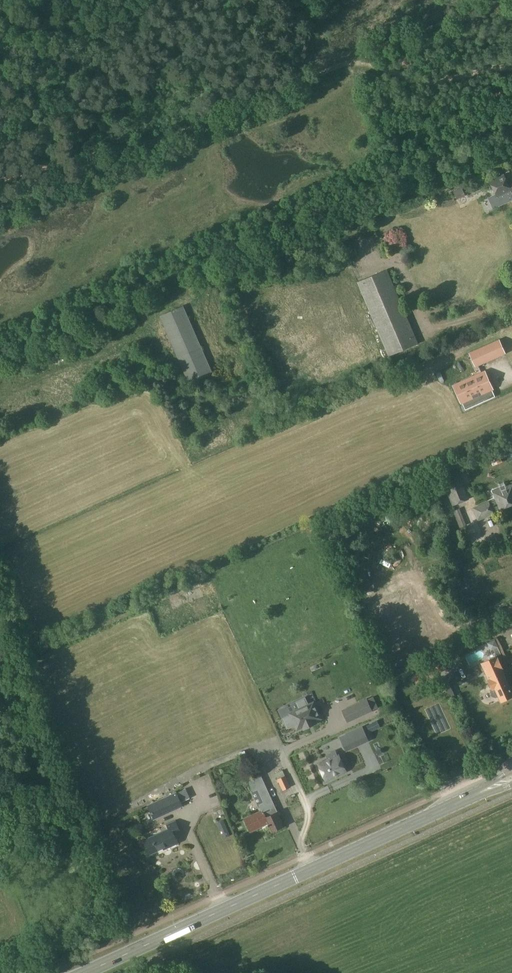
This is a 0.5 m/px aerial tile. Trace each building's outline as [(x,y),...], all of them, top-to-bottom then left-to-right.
[(510,193),(511,192),(511,188),(506,173),(489,180),(497,198),(510,192),(510,193)] [(468,204),(471,211),(492,201),(489,195),(468,204)] [(418,343),(387,269),(358,282),(388,356),(418,343)] [(160,316),(188,381),(211,371),(183,306),(160,316)] [(470,353),(476,367),(483,363),(505,353),(499,340),(477,349),(470,353)] [(75,357),(84,353),(80,343),(71,346),(75,357)] [(59,363),(71,359),(67,350),(56,354),(59,363)] [(489,389),(491,388),(484,374),(455,387),(462,401),(464,400),(466,405),(491,394),(489,389)] [(190,420),(187,411),(176,416),(180,424),(190,420)] [(442,478),(453,505),(468,499),(463,486),(464,485),(458,471),(442,478)] [(496,500),(490,502),(489,502),(474,507),(478,519),(494,512),(493,510),(499,508),(500,509),(511,504),(511,483),(493,491),(496,500)] [(466,526),(459,510),(454,512),(461,528),(466,526)] [(43,660),(56,654),(51,643),(46,645),(48,649),(40,653),(43,660)] [(416,683),(447,669),(441,656),(410,670),(416,683)] [(511,696),(511,694),(501,668),(502,667),(498,657),(496,658),(496,656),(482,662),(489,679),(488,680),(492,689),(495,688),(501,701),(511,696)] [(290,714),(283,718),(287,727),(295,724),(297,729),(303,727),(304,728),(316,723),(315,721),(321,718),(313,702),(308,705),(305,698),(296,702),(299,709),(290,713),(290,714)] [(342,710),(347,721),(371,710),(366,699),(342,710)] [(353,739),(356,745),(368,739),(362,727),(340,737),(343,744),(353,739)] [(328,759),(318,764),(326,780),(346,771),(338,755),(337,755),(335,750),(326,755),(328,759)] [(275,773),(282,790),(290,787),(283,770),(275,773)] [(260,773),(247,778),(253,791),(258,789),(263,802),(259,804),(262,810),(244,819),(250,831),(269,823),(272,830),(283,826),(274,805),(274,804),(260,773)] [(186,789),(177,793),(176,791),(147,805),(154,819),(183,806),(181,802),(190,798),(186,789)] [(174,834),(181,832),(176,820),(166,824),(168,829),(143,840),(150,853),(163,847),(164,849),(178,842),(174,834)]
